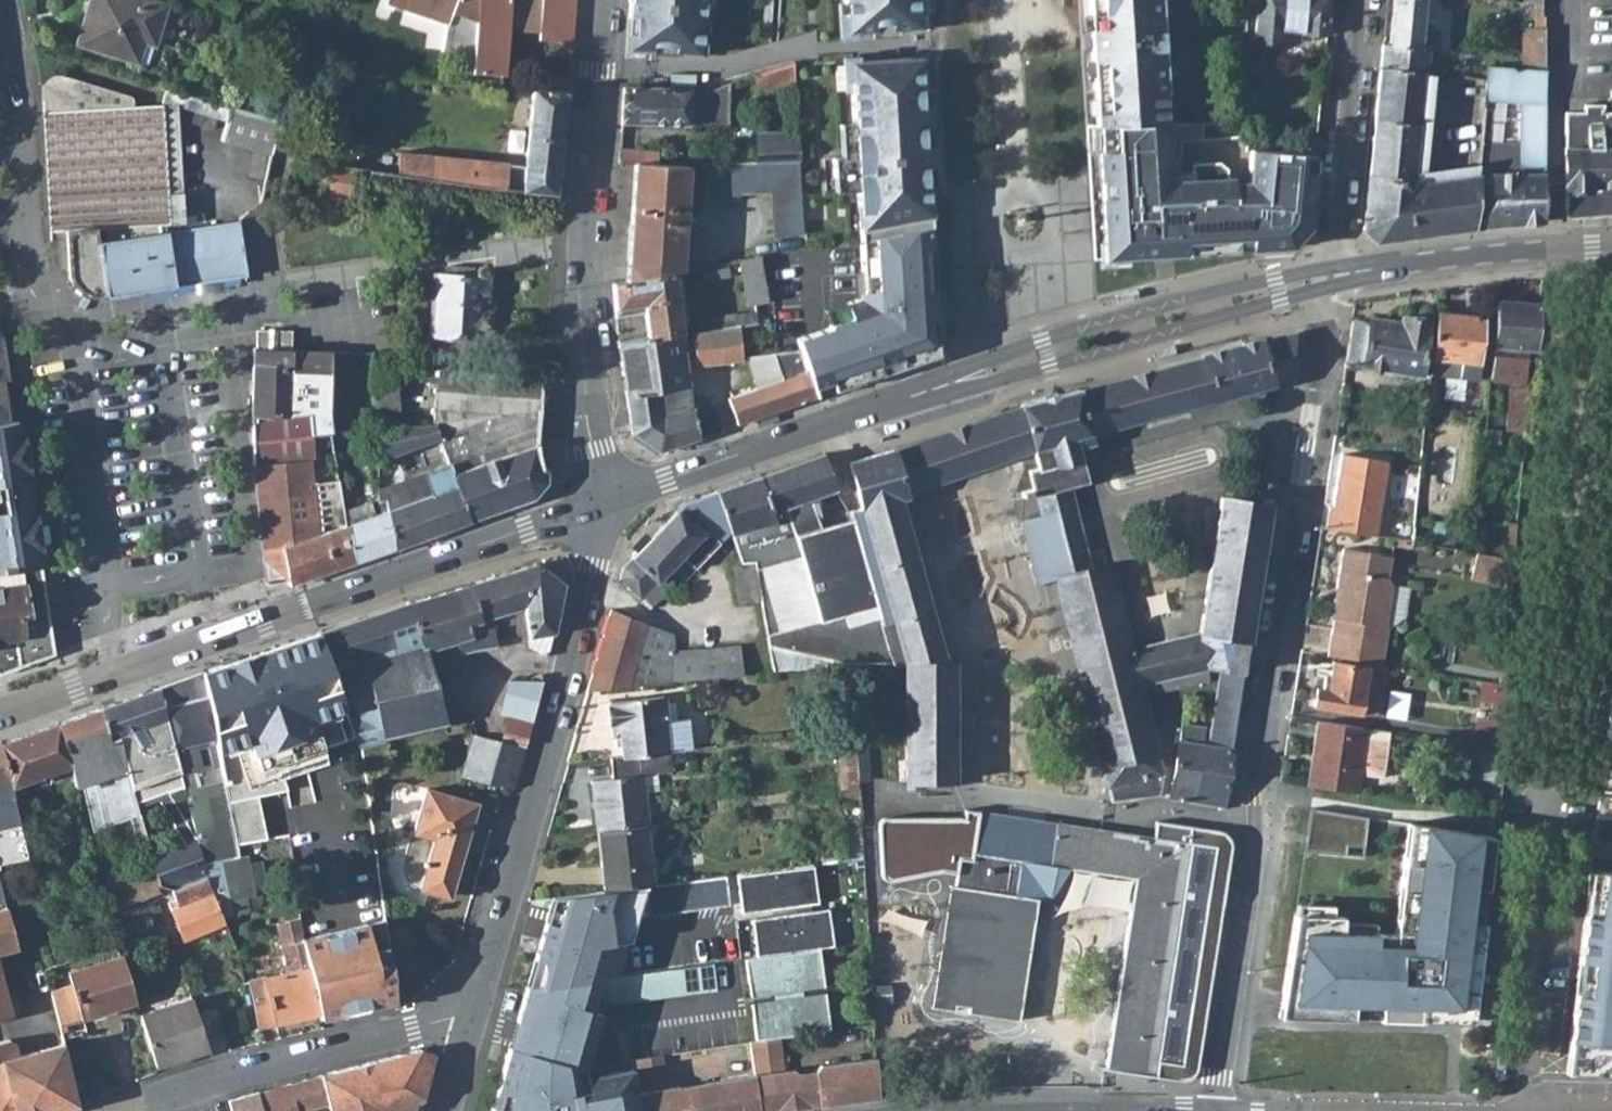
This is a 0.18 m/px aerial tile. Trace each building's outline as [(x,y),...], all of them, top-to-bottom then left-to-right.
[(74,43),(136,63),(143,42),(154,45),(166,4),(154,0),(88,0),(74,43)] [(446,25),(443,51),(463,52),(462,71),(506,73),(508,28),(540,30),(540,37),(572,41),(575,0),(389,0),(446,25)] [(627,17),(633,17),(631,49),(703,55),(705,21),(701,21),(702,0),(629,0),(627,17)] [(844,32),(918,27),(916,0),(842,0),(844,32)] [(1165,124),(1163,93),(1165,93),(1159,0),(1089,0),(1097,125),(1165,124)] [(1327,33),(1330,0),(1259,0),(1254,40),(1281,42),(1282,29),(1327,33)] [(1389,45),(1382,44),(1380,67),(1387,67),(1425,71),(1428,49),(1437,49),(1439,27),(1421,26),(1423,0),(1393,0),(1389,45)] [(1535,28),(1544,28),(1544,16),(1543,16),(1543,5),(1535,4),(1535,28)] [(633,17),(627,17),(626,36),(625,49),(631,49),(633,17)] [(1522,68),(1544,71),(1544,28),(1535,28),(1523,27),(1522,68)] [(920,58),(848,62),(853,123),(848,124),(851,157),(841,157),(833,158),(834,177),(837,177),(839,192),(858,191),(861,231),(930,219),(928,187),(930,187),(928,153),(930,153),(927,106),(925,107),(924,89),(922,90),(920,58)] [(761,92),(797,81),(796,63),(756,76),(761,92)] [(1471,227),(1543,220),(1543,174),(1544,71),(1522,68),(1486,66),(1485,80),(1484,97),(1519,100),(1518,162),(1518,174),(1477,173),(1477,175),(1471,227)] [(1375,241),(1471,227),(1477,175),(1412,182),(1425,71),(1387,67),(1380,67),(1362,228),(1375,241)] [(1425,71),(1412,182),(1477,175),(1477,173),(1478,166),(1422,172),(1433,73),(1425,71)] [(128,95),(80,80),(63,75),(61,75),(59,74),(57,74),(55,74),(53,75),(51,75),(48,77),(47,78),(45,79),(44,80),(43,83),(41,86),(41,92),(50,231),(66,230),(100,228),(104,291),(105,296),(246,275),(238,224),(238,220),(136,235),(135,226),(170,224),(162,105),(177,104),(184,103),(186,96),(165,89),(161,104),(134,106),(134,104),(133,102),(133,99),(132,97),(131,96),(128,95)] [(565,93),(568,93),(569,79),(533,76),(532,90),(565,93)] [(687,123),(727,124),(729,84),(707,91),(622,87),(620,122),(687,125),(687,123)] [(1246,89),(1246,123),(1257,125),(1257,89),(1246,89)] [(398,152),(396,174),(522,190),(555,193),(565,93),(532,90),(524,166),(508,164),(508,163),(398,152)] [(162,105),(170,224),(185,223),(178,105),(195,111),(191,123),(213,130),(217,118),(225,121),(229,108),(222,106),(186,95),(186,96),(184,103),(177,104),(162,105)] [(1611,216),(1611,112),(1603,112),(1603,105),(1584,105),(1584,113),(1565,113),(1565,209),(1581,209),(1581,219),(1611,216)] [(225,121),(220,141),(272,154),(281,121),(229,108),(225,121)] [(851,157),(848,124),(839,124),(841,157),(851,157)] [(1312,186),(1314,155),(1251,151),(1249,168),(1253,168),(1252,183),(1231,184),(1231,181),(1227,181),(1226,171),(1219,164),(1183,167),(1167,168),(1166,145),(1182,144),(1217,141),(1217,124),(1165,124),(1097,125),(1105,241),(1109,241),(1111,258),(1119,257),(1159,254),(1159,245),(1171,245),(1172,254),(1187,252),(1187,243),(1252,239),(1253,248),(1292,246),(1309,227),(1311,204),(1304,204),(1306,185),(1312,186)] [(760,136),(760,163),(800,162),(799,135),(760,136)] [(1182,144),(1166,145),(1167,168),(1183,167),(1182,144)] [(634,163),(648,164),(649,152),(618,149),(618,163),(634,163)] [(1477,173),(1518,174),(1518,162),(1478,161),(1478,166),(1477,173)] [(774,239),(802,233),(800,162),(760,163),(705,163),(705,198),(739,197),(739,191),(770,191),(774,239)] [(627,275),(681,264),(684,226),(690,227),(691,210),(685,210),(688,166),(648,164),(634,163),(627,275)] [(325,164),(322,196),(351,199),(354,167),(325,164)] [(1311,204),(1312,186),(1306,185),(1304,204),(1311,204)] [(1565,209),(1564,220),(1581,219),(1581,209),(1565,209)] [(100,228),(66,230),(50,231),(52,267),(69,265),(70,275),(69,279),(72,283),(74,287),(79,291),(84,294),(90,296),(98,296),(97,292),(104,291),(100,228)] [(1252,239),(1187,243),(1187,252),(1247,249),(1253,248),(1252,239)] [(818,245),(820,256),(837,252),(835,242),(818,245)] [(1171,245),(1159,245),(1159,254),(1172,254),(1171,245)] [(745,306),(767,302),(760,256),(738,260),(745,306)] [(703,266),(705,279),(729,274),(726,262),(703,266)] [(674,271),(681,270),(681,264),(627,275),(627,280),(674,271)] [(433,274),(431,334),(485,336),(485,333),(489,333),(493,330),(494,316),(490,312),(486,312),(487,276),(471,276),(472,267),(445,265),(444,274),(433,274)] [(681,333),(682,333),(674,271),(627,280),(613,283),(617,317),(643,314),(646,337),(681,333)] [(935,297),(945,296),(944,283),(934,284),(935,297)] [(1136,297),(1135,289),(1115,293),(1116,301),(1136,297)] [(1495,301),(1489,381),(1524,384),(1526,349),(1536,350),(1539,304),(1495,301)] [(1539,304),(1536,350),(1569,352),(1571,330),(1572,306),(1539,304)] [(847,369),(917,344),(907,318),(887,325),(882,311),(847,323),(842,311),(783,319),(789,350),(794,350),(790,329),(829,324),(847,369)] [(1436,312),(1431,359),(1429,375),(1477,381),(1484,318),(1436,312)] [(739,327),(752,325),(751,315),(734,316),(734,315),(710,318),(712,330),(739,327)] [(1351,320),(1345,359),(1363,361),(1362,367),(1420,376),(1429,321),(1401,317),(1400,322),(1369,318),(1368,323),(1351,320)] [(772,354),(789,350),(783,319),(752,325),(739,327),(742,358),(772,354)] [(695,366),(742,361),(742,358),(739,327),(712,330),(692,332),(695,366)] [(256,329),(256,348),(291,350),(291,330),(256,329)] [(670,388),(688,386),(681,333),(646,337),(619,340),(626,393),(670,388)] [(884,635),(893,663),(905,663),(870,544),(909,532),(899,497),(906,496),(905,493),(1032,450),(1038,468),(1028,471),(1034,489),(1022,493),(1023,499),(1014,501),(1019,521),(1022,520),(1040,515),(1041,517),(1058,513),(1053,491),(1071,486),(1087,481),(1075,439),(1273,385),(1272,381),(1288,377),(1295,333),(1262,342),(1261,339),(1201,354),(1202,357),(1078,392),(1078,389),(1020,404),(1021,408),(893,451),(892,449),(849,461),(861,506),(848,510),(851,518),(884,635)] [(10,421),(4,385),(11,384),(4,340),(0,341),(0,423),(10,421)] [(1152,350),(1154,358),(1170,353),(1174,352),(1172,344),(1152,350)] [(253,348),(251,412),(311,414),(312,435),(331,434),(329,412),(330,380),(331,351),(291,350),(256,348),(253,348)] [(737,424),(816,397),(800,349),(794,350),(789,350),(772,354),(782,380),(728,398),(737,424)] [(371,363),(374,428),(399,426),(394,364),(371,363)] [(450,463),(468,521),(532,498),(546,481),(546,467),(542,468),(538,445),(540,408),(542,377),(420,367),(420,380),(430,380),(430,392),(436,393),(434,413),(435,422),(438,436),(450,463)] [(1507,387),(1504,430),(1524,432),(1528,388),(1507,387)] [(658,451),(700,437),(691,406),(689,400),(673,406),(670,388),(626,393),(632,433),(658,451)] [(700,437),(721,429),(710,399),(691,406),(700,437)] [(251,412),(253,463),(311,458),(314,458),(312,435),(311,414),(251,412)] [(417,415),(417,424),(435,422),(434,413),(417,415)] [(16,420),(10,421),(0,423),(0,572),(39,566),(16,420)] [(374,428),(376,458),(438,436),(435,422),(417,424),(399,426),(374,428)] [(1485,429),(1484,444),(1500,445),(1501,430),(1485,429)] [(823,452),(715,491),(730,533),(742,565),(753,563),(756,563),(758,582),(768,648),(844,666),(849,666),(852,666),(893,663),(884,635),(851,518),(821,529),(810,499),(836,489),(823,452)] [(1330,506),(1326,527),(1375,536),(1388,461),(1343,453),(1334,507),(1330,506)] [(253,463),(262,560),(265,560),(283,556),(287,579),(288,584),(354,561),(348,524),(345,525),(343,510),(338,479),(314,482),(311,458),(253,463)] [(388,511),(396,547),(468,521),(450,463),(378,488),(379,500),(385,499),(388,511)] [(1081,525),(1071,486),(1053,491),(1058,513),(1041,517),(1040,515),(1022,520),(1026,538),(1079,525),(1081,525)] [(619,579),(649,606),(670,584),(662,576),(670,568),(684,581),(730,533),(715,491),(685,502),(622,566),(619,579)] [(1221,494),(1199,634),(1207,667),(1221,669),(1209,745),(1201,744),(1205,727),(1181,723),(1168,796),(1192,800),(1201,791),(1205,792),(1209,803),(1221,805),(1269,502),(1221,494)] [(379,500),(381,513),(388,511),(385,499),(379,500)] [(343,510),(345,525),(348,524),(375,515),(372,501),(343,510)] [(348,524),(354,561),(396,547),(388,511),(381,513),(375,515),(348,524)] [(1477,523),(1475,553),(1502,558),(1512,559),(1515,522),(1502,521),(1501,543),(1491,541),(1491,524),(1477,523)] [(1055,579),(1112,801),(1159,796),(1162,775),(1140,685),(1131,651),(1109,563),(1091,568),(1086,546),(1085,546),(1079,525),(1026,538),(1038,584),(1055,579)] [(870,544),(905,663),(945,663),(909,532),(870,544)] [(1433,546),(1429,571),(1497,584),(1502,558),(1475,553),(1433,546)] [(1391,555),(1343,547),(1337,586),(1346,588),(1345,598),(1335,596),(1331,617),(1334,617),(1328,654),(1366,661),(1381,664),(1387,627),(1387,625),(1379,623),(1384,600),(1390,595),(1392,584),(1392,583),(1388,576),(1391,555)] [(265,560),(287,579),(283,556),(265,560)] [(470,635),(474,648),(497,644),(490,616),(512,609),(515,632),(526,630),(528,646),(549,654),(562,583),(537,563),(471,583),(479,620),(468,624),(470,635)] [(733,566),(738,603),(759,600),(753,563),(742,565),(733,566)] [(0,674),(40,659),(51,641),(39,566),(0,572),(0,674)] [(362,657),(373,697),(435,684),(435,685),(438,685),(437,682),(434,683),(425,650),(456,640),(460,653),(474,648),(470,635),(468,624),(479,620),(471,583),(409,602),(418,639),(362,657)] [(1387,625),(1387,627),(1403,613),(1408,587),(1392,584),(1390,595),(1384,600),(1379,623),(1387,625)] [(319,632),(330,668),(343,664),(358,716),(351,718),(358,747),(385,740),(385,738),(373,697),(362,657),(418,639),(409,602),(319,632)] [(610,611),(588,689),(742,676),(739,645),(674,652),(673,635),(610,611)] [(319,632),(200,672),(222,779),(235,844),(267,839),(258,795),(287,789),(283,777),(278,762),(322,747),(346,739),(336,712),(345,709),(330,668),(319,632)] [(1149,683),(1151,694),(1210,680),(1207,667),(1199,634),(1131,651),(1140,685),(1149,683)] [(51,641),(40,659),(53,654),(51,641)] [(1317,687),(1314,706),(1359,713),(1359,712),(1379,716),(1387,665),(1381,664),(1366,661),(1366,667),(1333,661),(1328,689),(1317,687)] [(905,663),(905,781),(954,781),(953,662),(947,663),(945,663),(905,663)] [(206,876),(222,917),(248,910),(246,900),(244,890),(264,886),(259,861),(239,865),(235,844),(222,779),(200,672),(156,688),(185,794),(199,847),(206,876)] [(508,679),(501,712),(507,714),(531,720),(541,681),(508,679)] [(1513,686),(1477,680),(1474,699),(1492,702),(1489,719),(1477,717),(1473,743),(1478,744),(1502,748),(1513,686)] [(405,734),(405,737),(408,736),(407,734),(424,730),(425,733),(427,733),(427,730),(445,726),(445,731),(448,730),(446,724),(435,685),(435,684),(373,697),(385,738),(386,738),(387,741),(388,741),(387,738),(405,734)] [(108,705),(138,808),(157,803),(169,799),(185,794),(156,688),(108,705)] [(610,701),(613,735),(619,735),(622,755),(667,750),(690,747),(686,719),(675,720),(673,703),(664,703),(664,695),(610,701)] [(857,748),(858,780),(870,780),(864,697),(854,697),(855,729),(857,748)] [(74,756),(93,831),(140,815),(138,808),(108,705),(97,709),(99,715),(79,722),(77,716),(63,721),(74,756)] [(77,716),(79,722),(99,715),(97,709),(77,716)] [(500,740),(524,746),(531,720),(507,714),(500,740)] [(1389,731),(1317,720),(1307,785),(1356,792),(1358,774),(1382,777),(1389,731)] [(28,858),(34,856),(42,853),(24,780),(71,763),(58,723),(0,744),(0,746),(28,858)] [(816,734),(817,751),(837,749),(857,748),(855,729),(816,734)] [(474,733),(463,776),(513,789),(524,746),(500,740),(474,733)] [(1502,748),(1478,744),(1474,776),(1502,781),(1502,748)] [(28,858),(0,746),(0,864),(28,858)] [(278,762),(283,777),(328,762),(322,747),(278,762)] [(837,749),(839,789),(859,789),(858,780),(857,748),(837,749)] [(591,782),(597,828),(602,828),(645,823),(648,823),(643,773),(669,770),(667,750),(622,755),(611,756),(613,779),(591,782)] [(410,830),(401,861),(401,867),(401,871),(405,879),(407,882),(409,884),(413,887),(416,888),(444,896),(465,825),(469,826),(476,803),(425,788),(413,831),(410,830)] [(157,803),(186,851),(198,848),(169,799),(157,803)] [(1312,810),(1306,849),(1364,857),(1368,817),(1312,810)] [(951,885),(932,1007),(954,1010),(955,1004),(969,1006),(968,1012),(1017,1019),(1037,898),(1049,900),(1054,865),(1135,878),(1105,1068),(1153,1075),(1188,844),(979,811),(971,853),(975,853),(974,860),(958,858),(954,886),(951,885)] [(1278,1018),(1472,1023),(1496,831),(1407,818),(1396,906),(1296,899),(1278,1018)] [(888,932),(922,934),(926,822),(893,821),(888,932)] [(600,859),(604,890),(652,884),(645,823),(602,828),(605,859),(600,859)] [(155,878),(157,884),(172,888),(206,876),(199,847),(198,848),(186,851),(152,862),(155,878)] [(28,860),(30,867),(37,865),(34,856),(28,858),(28,860)] [(843,861),(844,873),(864,871),(863,859),(843,861)] [(818,902),(813,865),(736,874),(741,912),(818,902)] [(1591,870),(1569,1041),(1566,1075),(1611,1076),(1611,871),(1591,870)] [(105,878),(114,910),(159,892),(157,884),(155,878),(130,883),(128,874),(105,878)] [(604,890),(552,896),(526,986),(602,976),(618,974),(634,915),(729,904),(726,875),(652,884),(604,890)] [(168,901),(183,939),(224,923),(222,917),(206,876),(172,888),(175,899),(168,901)] [(246,900),(248,910),(261,907),(259,897),(246,900)] [(16,947),(5,908),(0,910),(0,952),(16,947)] [(819,948),(834,946),(829,908),(752,918),(757,956),(819,948)] [(305,937),(301,917),(277,923),(282,945),(279,945),(285,972),(249,981),(257,1025),(318,1011),(315,1001),(301,938),(305,937)] [(318,1011),(319,1017),(381,1003),(380,998),(393,995),(383,919),(301,938),(315,1001),(318,1011)] [(757,956),(745,957),(750,995),(824,985),(819,948),(757,956)] [(50,991),(61,1035),(88,1027),(85,1017),(94,1014),(95,1019),(118,1012),(116,1007),(134,1002),(122,958),(111,961),(112,962),(80,972),(79,969),(68,972),(72,984),(50,991)] [(618,974),(602,976),(605,1003),(716,989),(713,962),(618,974)] [(602,976),(526,986),(509,1046),(523,1050),(528,1077),(585,1067),(604,1004),(605,1003),(602,976)] [(11,1016),(0,977),(0,1019),(11,1016)] [(825,992),(751,1002),(755,1039),(829,1030),(825,992)] [(139,1014),(154,1066),(208,1049),(191,998),(139,1014)] [(761,1110),(783,1110),(878,1098),(875,1058),(820,1065),(815,1070),(798,1073),(792,1069),(784,1070),(779,1037),(750,1041),(755,1075),(761,1110)] [(78,1104),(63,1044),(16,1056),(13,1041),(8,1039),(0,1041),(0,1110),(52,1110),(78,1104)] [(509,1046),(497,1089),(498,1089),(494,1107),(493,1106),(491,1110),(639,1110),(633,1070),(587,1078),(585,1067),(528,1077),(523,1050),(509,1046)] [(263,1110),(304,1110),(328,1104),(330,1110),(414,1110),(417,1102),(422,1100),(435,1053),(420,1048),(258,1092),(263,1110)] [(639,1110),(761,1110),(755,1075),(680,1087),(678,1086),(668,1087),(662,1055),(631,1059),(633,1070),(639,1110)] [(258,1092),(228,1100),(231,1110),(263,1110),(258,1092)] [(422,1100),(417,1102),(414,1110),(419,1110),(422,1100)]
